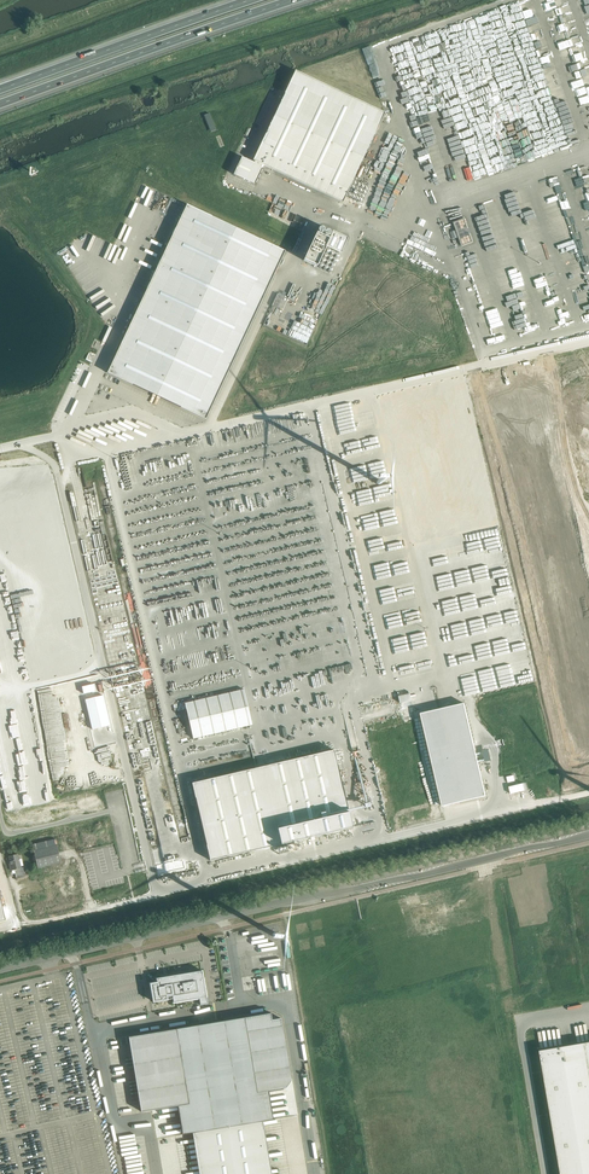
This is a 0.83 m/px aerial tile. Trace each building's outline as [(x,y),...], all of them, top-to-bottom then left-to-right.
[(255,161),(262,165),(343,203),(385,113),(295,71),(253,161),(255,161)] [(254,184),(262,165),(255,161),(254,163),(242,157),(234,174),(254,184)] [(108,373),(206,419),(285,251),(187,205),(108,373)] [(329,239),(317,233),(304,260),(317,266),(326,248),(340,255),(347,239),(332,232),(329,239)] [(381,489),(383,487),(385,485),(385,483),(385,481),(384,479),(383,477),(380,476),(378,475),(375,476),(373,478),(372,480),(372,483),(373,486),(375,488),(378,489),(381,489)] [(185,703),(194,738),(253,724),(245,689),(185,703)] [(87,698),(94,728),(112,723),(105,694),(87,698)] [(464,703),(420,713),(442,806),(486,796),(464,703)] [(352,827),(334,750),(192,783),(210,860),(352,827)] [(523,782),(509,785),(511,794),(525,790),(523,782)] [(62,863),(58,847),(34,852),(38,869),(62,863)] [(17,855),(15,855),(9,856),(11,864),(10,864),(11,870),(15,869),(17,878),(25,876),(23,868),(20,868),(17,855)] [(275,943),(278,941),(279,939),(280,937),(280,935),(279,933),(277,931),(275,930),(272,929),(270,930),(268,932),(267,934),(266,937),(267,940),(269,942),(272,943),(275,943)] [(158,978),(156,978),(157,982),(150,983),(152,993),(151,993),(151,996),(152,996),(153,1002),(168,999),(167,997),(173,996),(174,1002),(176,1002),(200,998),(201,1004),(208,1003),(202,970),(158,978)] [(292,1079),(282,1018),(273,1020),(271,1013),(245,1017),(257,1092),(268,1090),(286,1087),(292,1079)] [(183,1134),(195,1131),(260,1121),(273,1119),(268,1090),(257,1092),(245,1017),(176,1029),(189,1103),(178,1105),(183,1134)] [(176,1029),(129,1037),(141,1111),(178,1105),(189,1103),(176,1029)] [(540,1050),(561,1173),(588,1173),(588,1042),(540,1050)] [(260,1121),(195,1131),(202,1173),(269,1173),(260,1121)]
